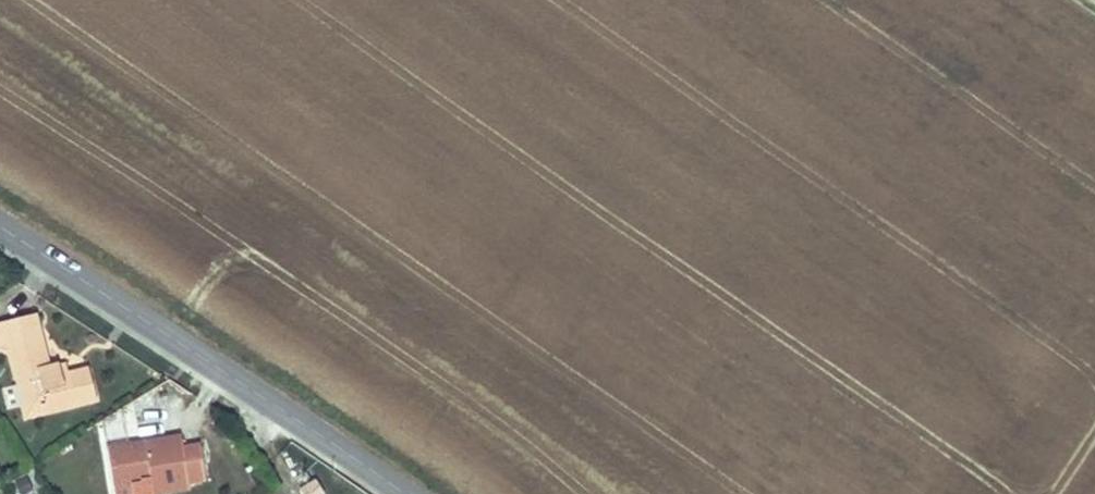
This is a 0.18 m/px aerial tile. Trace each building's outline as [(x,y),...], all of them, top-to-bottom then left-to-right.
[(55,362),(49,364),(35,307),(0,316),(0,348),(7,346),(24,416),(95,399),(88,372),(70,376),(59,379),(55,362)] [(55,362),(59,379),(70,376),(65,360),(55,362)] [(181,431),(108,440),(113,481),(131,479),(133,493),(154,493),(153,490),(190,485),(188,476),(206,474),(201,436),(181,438),(181,431)] [(113,481),(115,493),(121,493),(133,493),(131,479),(113,481)]
